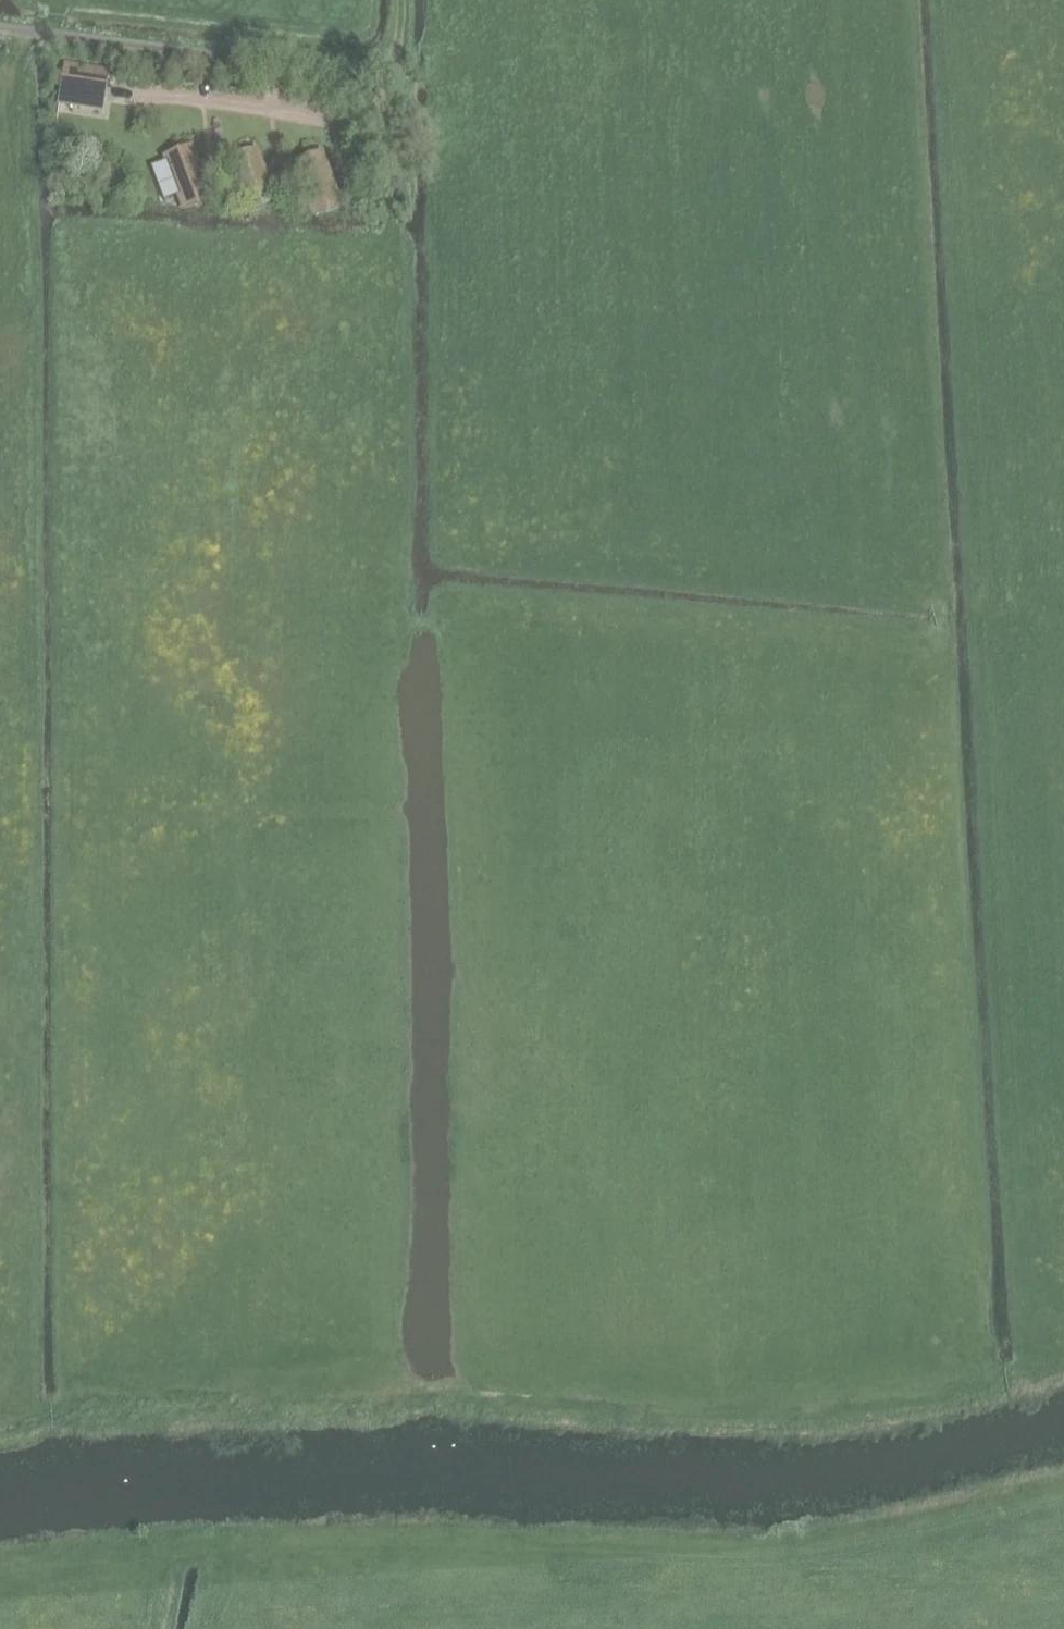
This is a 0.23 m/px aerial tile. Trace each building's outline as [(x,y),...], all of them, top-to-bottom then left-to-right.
[(60,84),(106,91),(109,69),(63,62),(60,84)] [(213,202),(192,146),(161,158),(182,213),(213,202)] [(279,205),(258,148),(226,160),(247,217),(279,205)] [(343,207),(323,151),(291,162),(312,219),(343,207)]
